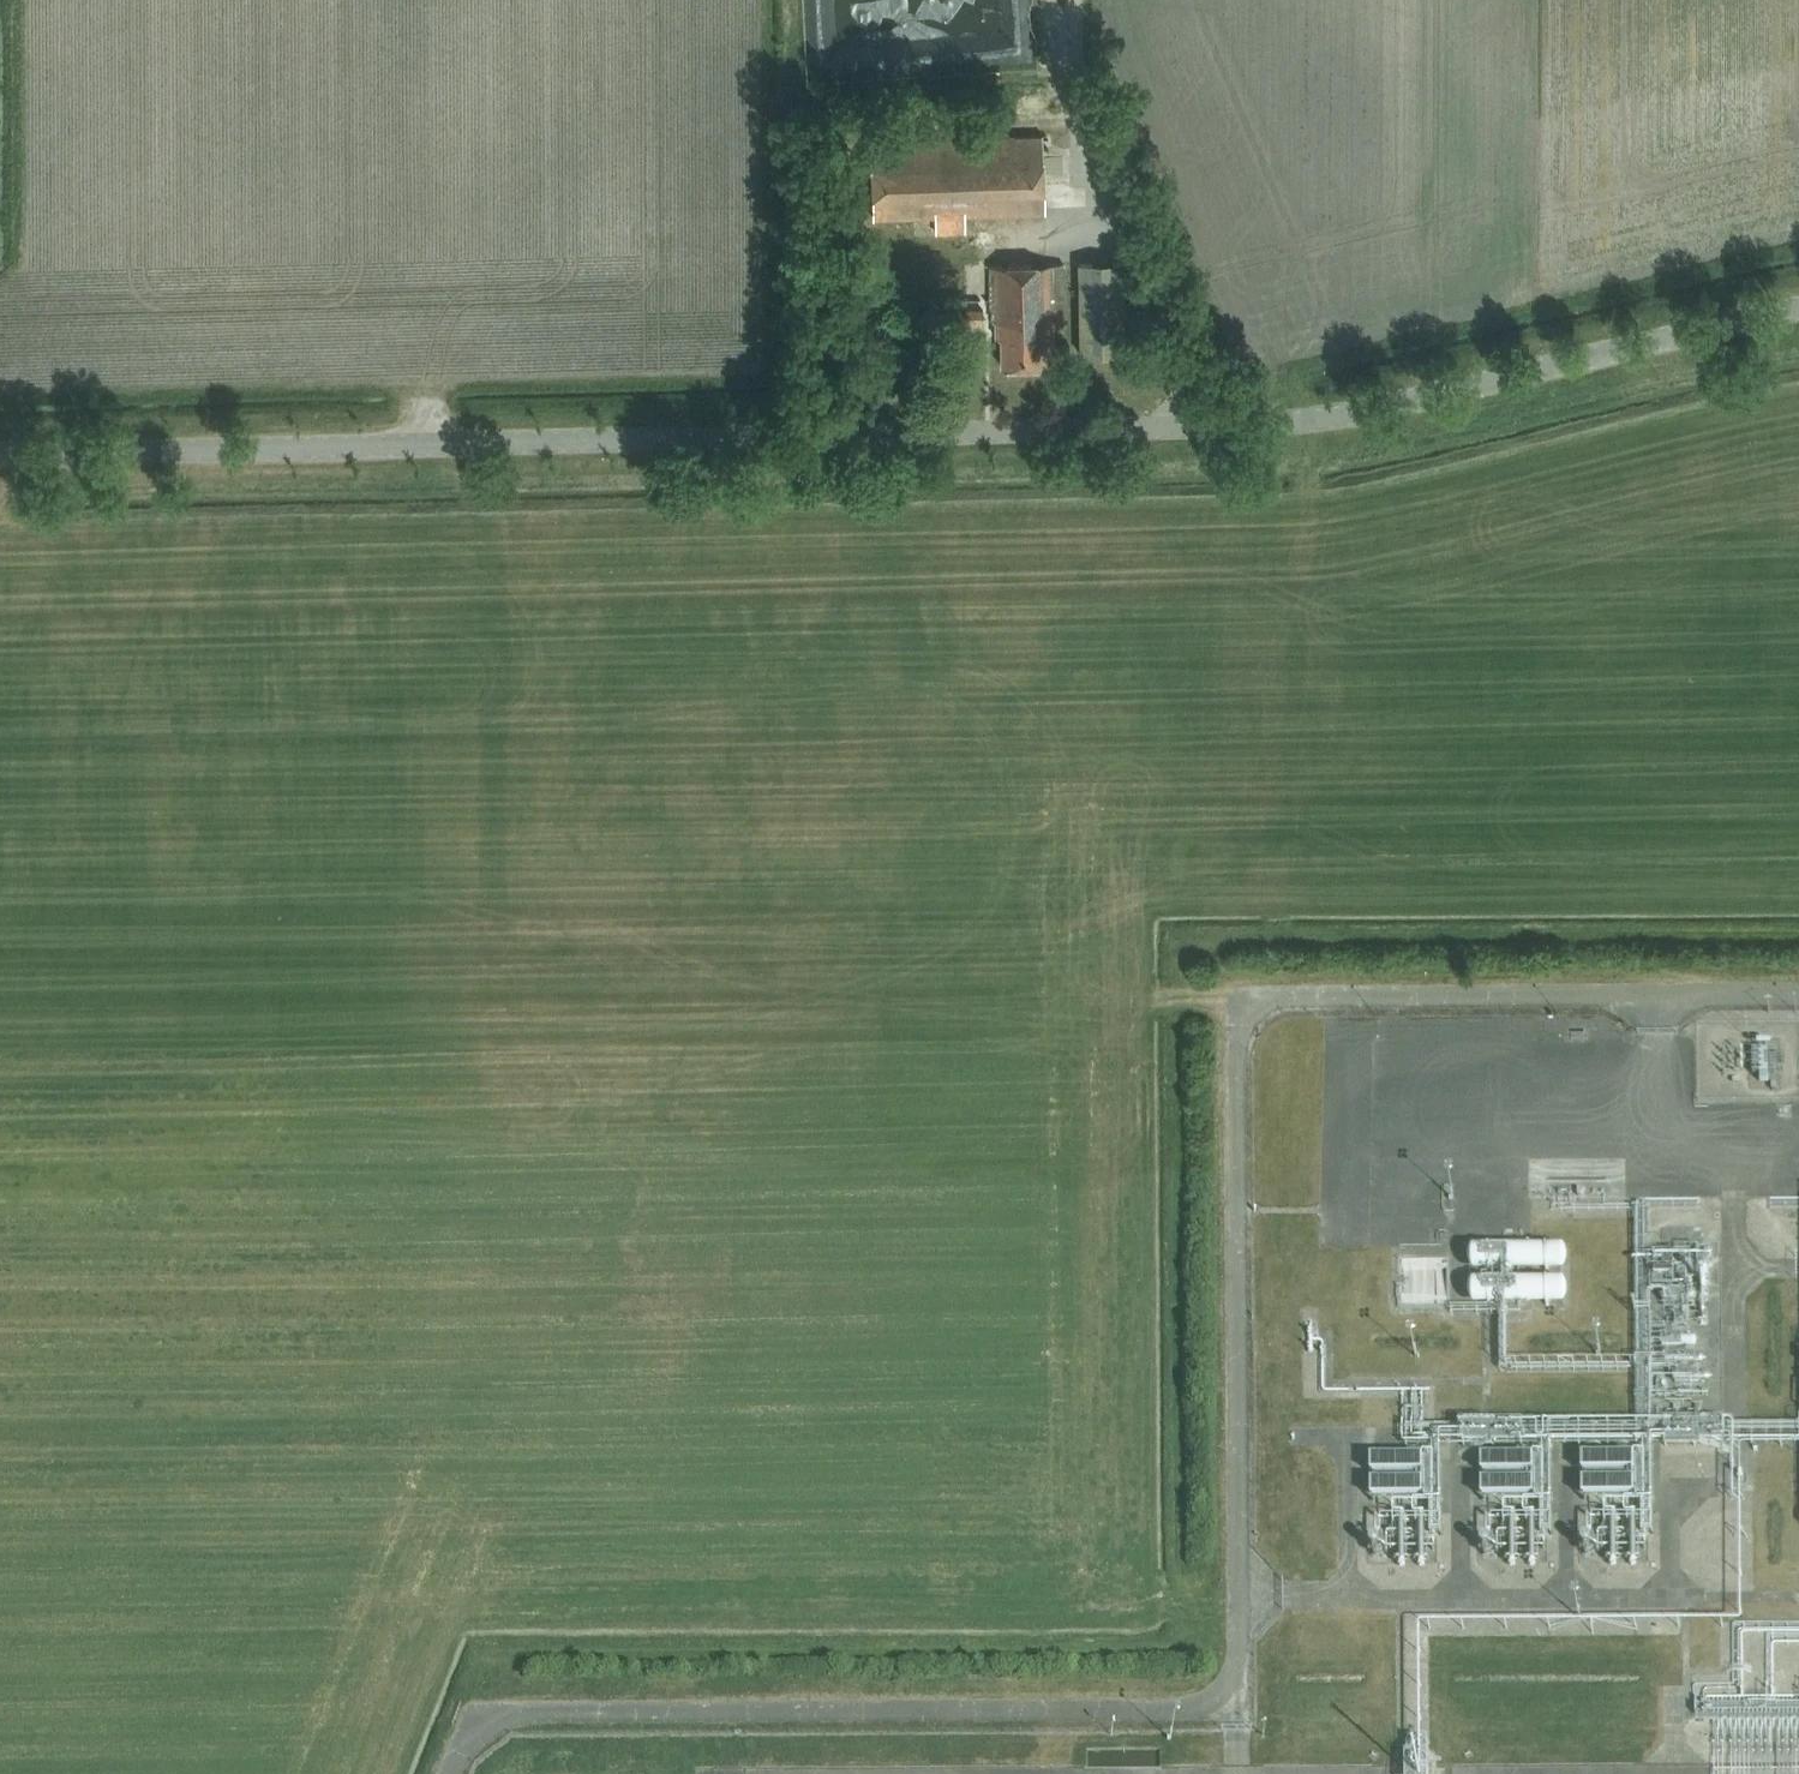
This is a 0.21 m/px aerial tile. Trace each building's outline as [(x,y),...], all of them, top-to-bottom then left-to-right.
[(966,232),(965,215),(1046,212),(1043,135),(870,141),(873,218),(935,216),(936,233),(966,232)] [(1124,262),(1100,263),(1079,264),(1080,353),(1125,353),(1124,262)] [(1064,324),(1063,264),(990,266),(991,310),(992,310),(992,320),(996,320),(996,337),(1002,337),(1001,366),(1054,365),(1053,324),(1064,324)] [(968,307),(967,320),(983,321),(984,308),(968,307)] [(1585,1269),(1584,1245),(1483,1247),(1485,1303),(1570,1301),(1569,1282),(1540,1283),(1540,1270),(1585,1269)] [(1409,1555),(1434,1557),(1443,1461),(1381,1455),(1377,1497),(1411,1500),(1409,1522),(1402,1522),(1400,1542),(1410,1542),(1409,1555)]
